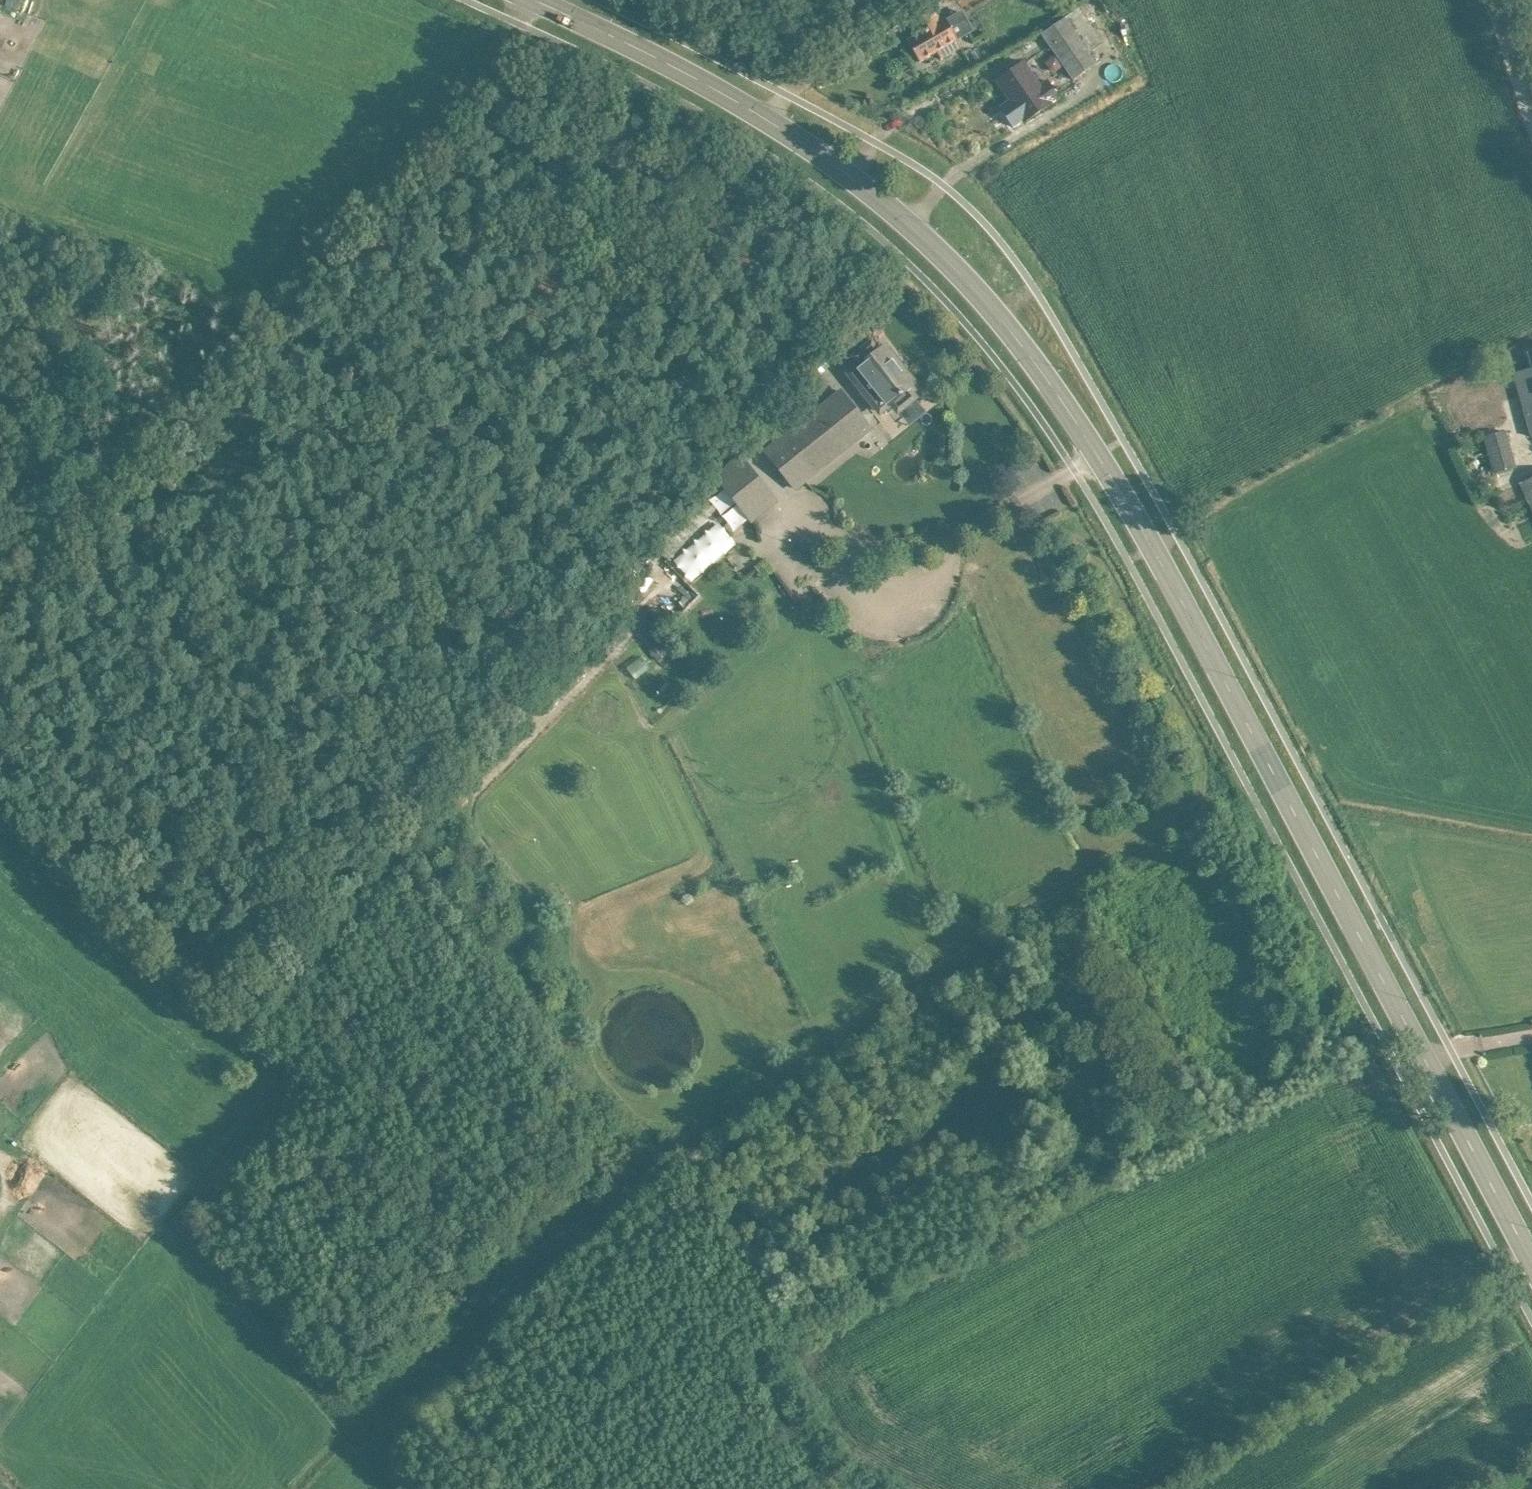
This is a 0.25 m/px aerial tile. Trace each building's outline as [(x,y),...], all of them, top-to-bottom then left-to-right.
[(25,12),(27,0),(12,0),(10,9),(25,12)] [(941,22),(931,5),(907,19),(917,36),(908,41),(920,62),(937,52),(941,59),(962,47),(958,40),(946,19),(941,22)] [(1042,34),(1074,80),(1097,64),(1089,53),(1103,43),(1079,9),(1042,34)] [(958,18),(965,38),(979,33),(971,13),(958,18)] [(996,80),(997,81),(1000,79),(1013,98),(1010,100),(1025,122),(1060,98),(1048,81),(1040,86),(1024,62),(996,80)] [(879,351),(872,343),(854,357),(861,365),(850,374),(880,412),(900,396),(901,397),(906,393),(905,392),(915,384),(885,346),(879,351)] [(1505,353),(1510,366),(1528,361),(1523,347),(1505,353)] [(1519,391),(1531,437),(1531,387),(1519,391)] [(796,488),(871,429),(841,391),(766,451),(796,488)] [(1515,466),(1505,431),(1483,437),(1493,472),(1515,466)] [(777,502),(739,455),(717,478),(752,522),(777,502)] [(1518,484),(1531,513),(1531,477),(1518,484)]
